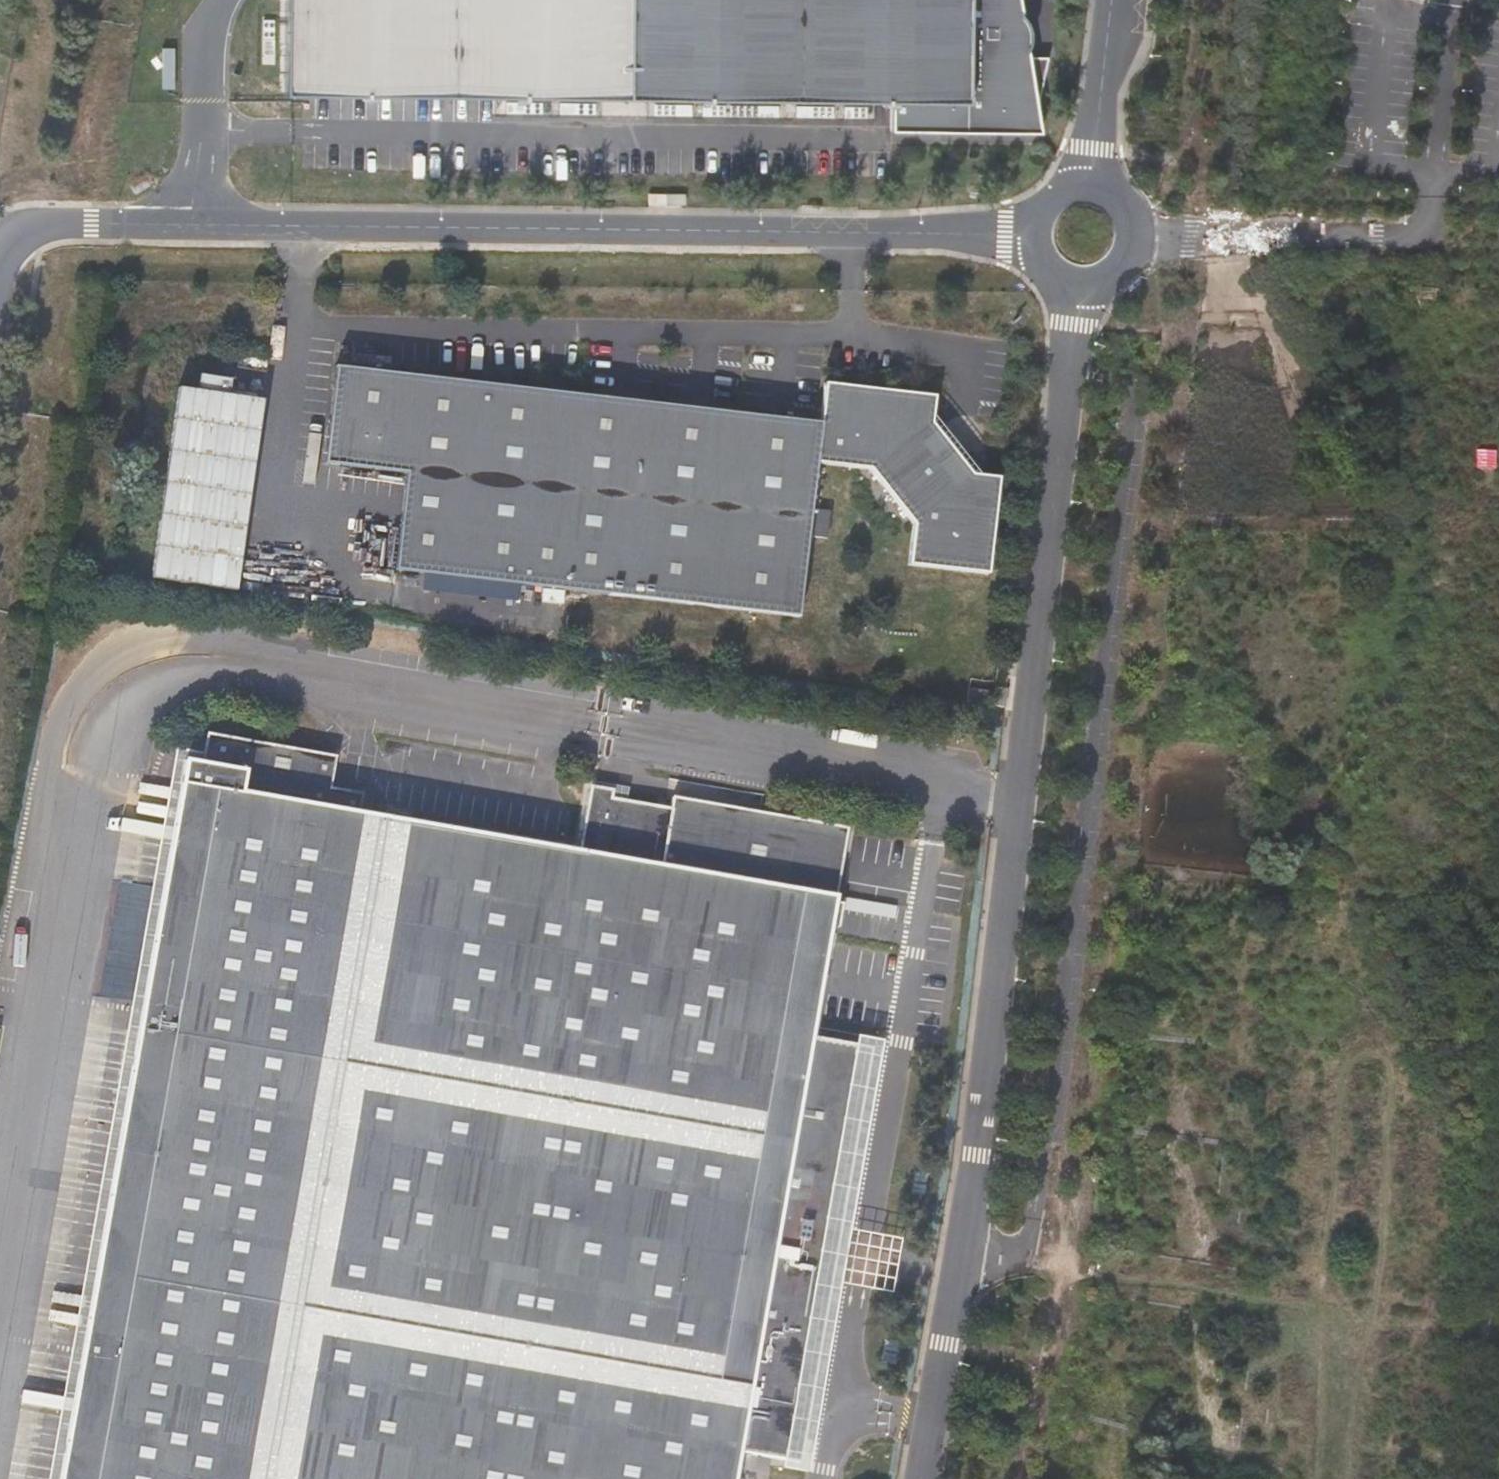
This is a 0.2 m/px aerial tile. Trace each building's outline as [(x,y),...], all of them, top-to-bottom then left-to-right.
[(283,95),(311,96),(492,98),(892,102),(891,132),(1041,133),(1029,58),(1013,57),(1013,9),(1022,9),(1020,0),(285,0),(283,95)] [(1013,57),(1029,58),(1028,54),(1030,52),(1031,50),(1031,48),(1032,46),(1033,43),(1033,41),(1033,39),(1033,37),(1033,35),(1033,32),(1033,30),(1032,28),(1031,26),(1031,24),(1030,22),(1028,20),(1027,18),(1026,16),(1024,15),(1023,13),(1022,13),(1022,9),(1013,9),(1013,57)] [(649,193),(649,204),(666,204),(666,193),(649,193)] [(808,539),(811,512),(816,466),(869,472),(913,526),(909,567),(989,575),(1000,478),(972,475),(942,438),(932,426),(935,398),(825,386),(820,425),(766,419),(337,372),(326,469),(405,478),(394,575),(565,594),(799,619),(808,539)] [(211,395),(177,390),(149,581),(233,594),(261,402),(211,395)] [(831,514),(811,512),(808,539),(828,541),(831,514)] [(157,999),(156,1002),(154,1005),(138,1002),(134,1026),(150,1030),(98,1333),(81,1329),(77,1354),(94,1357),(72,1478),(731,1478),(736,1449),(796,1459),(828,1279),(837,1225),(869,1046),(808,1035),(845,827),(670,796),(668,807),(608,800),(610,789),(589,785),(578,850),(357,812),(360,793),(329,787),(334,755),(206,733),(201,763),(184,760),(180,785),(196,787),(157,999)] [(898,1236),(837,1225),(828,1279),(889,1290),(898,1236)]
